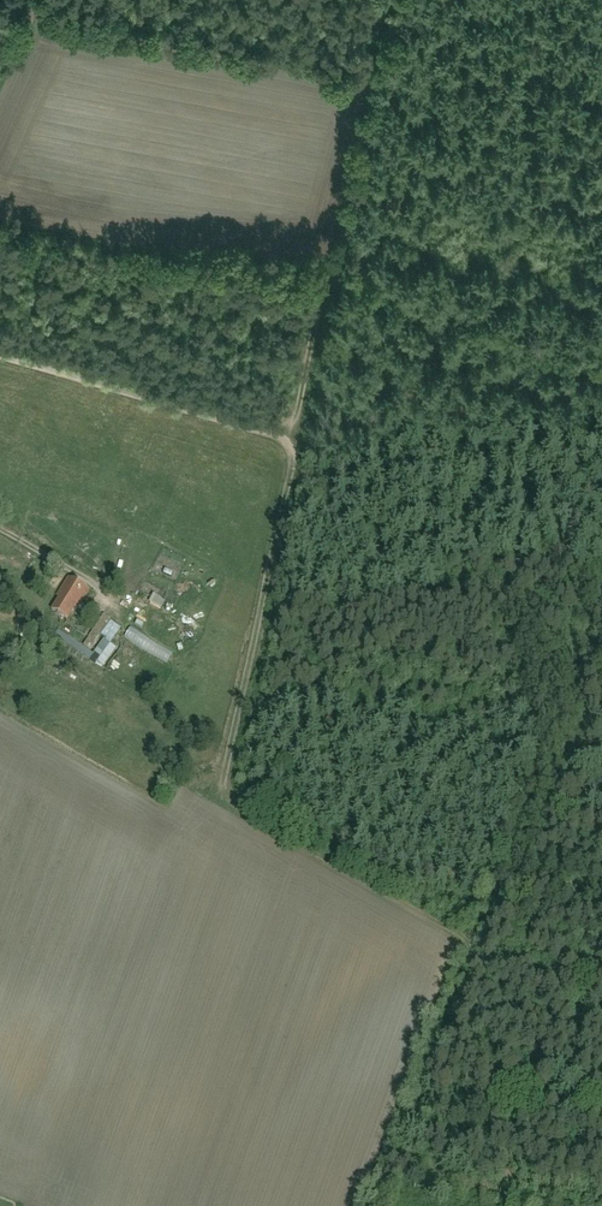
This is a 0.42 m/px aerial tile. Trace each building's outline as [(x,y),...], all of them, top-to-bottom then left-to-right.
[(66,581),(48,614),(69,625),(87,593),(66,581)] [(168,617),(144,603),(124,638),(167,664),(175,652),(154,639),(168,617)] [(106,614),(84,644),(59,627),(51,638),(94,668),(123,626),(106,614)]
